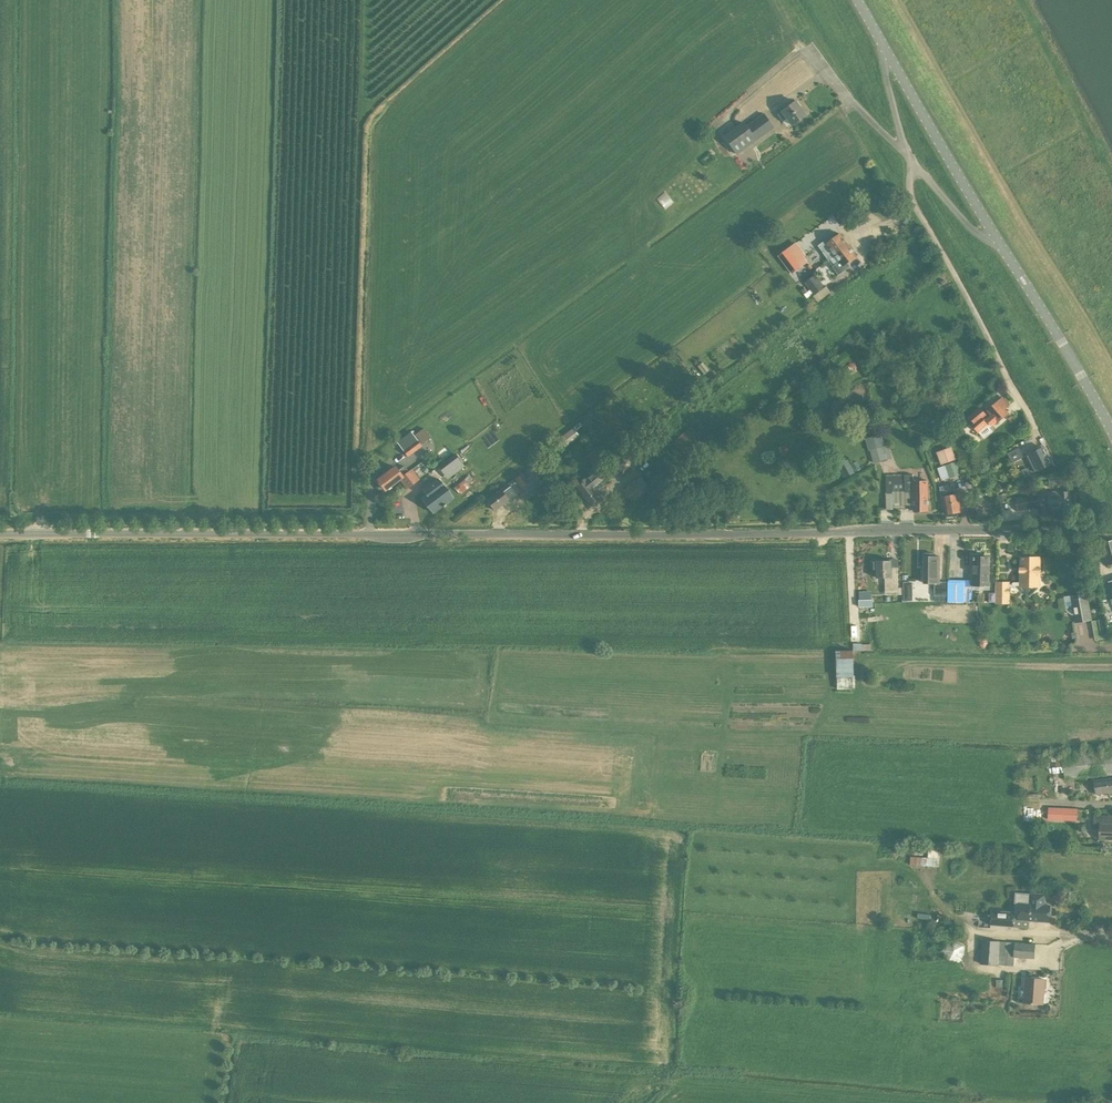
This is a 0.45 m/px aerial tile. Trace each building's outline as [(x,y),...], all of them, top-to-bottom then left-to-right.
[(791,124),(805,115),(795,101),(781,111),(777,114),(781,120),(786,117),(791,124)] [(736,154),(755,140),(773,127),(763,114),(745,127),(742,122),(723,136),(736,154)] [(829,260),(835,255),(849,245),(840,233),(830,240),(828,238),(818,246),(829,260)] [(857,256),(849,245),(835,255),(840,261),(834,266),(840,273),(850,266),(848,264),(857,256)] [(787,250),(779,256),(792,274),(801,267),(787,250)] [(816,273),(806,281),(816,293),(826,285),(816,273)] [(698,366),(704,374),(709,371),(703,362),(698,366)] [(991,422),(989,423),(993,427),(1009,413),(1005,408),(1010,405),(1003,397),(988,410),(992,416),(989,419),(991,422)] [(989,423),(991,422),(989,419),(980,408),(970,416),(975,421),(972,423),(979,432),(989,423)] [(578,434),(572,427),(558,438),(563,445),(578,434)] [(673,442),(679,450),(698,435),(692,427),(673,442)] [(411,431),(396,442),(407,456),(422,445),(421,444),(430,437),(424,428),(414,435),(411,431)] [(588,450),(577,435),(552,454),(556,459),(554,461),(557,465),(559,464),(563,469),(588,450)] [(882,435),(867,439),(870,451),(873,463),(886,459),(892,457),(888,445),(885,446),(882,435)] [(952,447),(938,452),(942,464),(956,459),(952,447)] [(1044,447),(1027,455),(1035,472),(1052,464),(1044,447)] [(1020,448),(1008,454),(1012,463),(1024,457),(1020,448)] [(455,454),(439,466),(446,476),(462,463),(455,454)] [(623,473),(634,468),(633,456),(621,454),(615,464),(623,473)] [(420,476),(430,470),(424,460),(414,466),(420,476)] [(839,464),(846,477),(854,473),(848,460),(839,464)] [(950,478),(961,474),(956,461),(946,465),(950,478)] [(406,488),(418,479),(411,470),(412,470),(411,469),(408,472),(404,466),(398,471),(394,466),(377,479),(385,490),(400,479),(406,488)] [(522,472),(515,478),(521,487),(535,477),(528,468),(522,473),(522,472)] [(599,498),(605,494),(600,487),(602,485),(599,481),(605,476),(599,468),(585,480),(583,479),(575,485),(591,505),(599,498)] [(913,481),(913,474),(886,475),(887,498),(894,498),(894,492),(913,492),(914,511),(928,511),(928,481),(913,481)] [(623,490),(632,501),(649,487),(640,476),(623,490)] [(427,494),(422,498),(433,512),(442,505),(444,507),(446,505),(445,503),(452,498),(453,498),(442,483),(441,483),(438,478),(423,489),(427,494)] [(470,486),(469,484),(464,479),(454,487),(460,494),(470,486)] [(509,501),(516,495),(507,483),(485,499),(493,510),(507,499),(509,501)] [(961,511),(958,494),(956,494),(954,484),(939,487),(941,497),(943,497),(947,514),(961,511)] [(1040,505),(1049,504),(1050,511),(1061,510),(1061,511),(1072,510),(1070,491),(1048,493),(1038,494),(1038,492),(1035,493),(1035,495),(1016,498),(1018,511),(1040,507),(1040,505)] [(999,495),(1000,502),(1007,501),(1005,494),(999,495)] [(1111,564),(1111,540),(1102,543),(1108,565),(1111,564)] [(925,569),(924,583),(935,583),(935,595),(939,595),(939,602),(948,602),(948,582),(940,582),(940,572),(940,564),(940,556),(934,556),(933,556),(933,553),(925,553),(925,556),(925,569)] [(989,584),(989,557),(974,557),(973,584),(989,584)] [(1039,586),(1039,580),(1038,580),(1038,558),(1023,557),(1022,582),(1017,582),(1017,581),(1015,581),(1013,583),(996,582),(996,603),(1010,603),(1010,596),(1009,596),(1010,587),(1015,587),(1017,586),(1022,586),(1022,588),(1030,596),(1038,588),(1038,586),(1039,586)] [(877,562),(874,562),(875,569),(877,569),(877,578),(885,578),(886,590),(898,590),(898,568),(892,568),(892,561),(877,561),(877,562)] [(904,593),(912,593),(912,583),(904,583),(904,593)] [(1088,597),(1072,600),(1076,622),(1091,619),(1088,597)] [(1108,638),(1107,624),(1102,619),(1092,621),(1095,640),(1108,638)] [(838,688),(856,688),(855,649),(837,649),(838,688)] [(1111,792),(1111,779),(1095,781),(1096,794),(1111,792)] [(1063,807),(1049,807),(1049,819),(1062,820),(1063,807)] [(1094,815),(1093,829),(1100,829),(1100,839),(1111,840),(1111,824),(1109,824),(1109,816),(1094,815)] [(911,857),(910,865),(940,867),(941,851),(929,850),(928,858),(911,857)] [(1014,913),(1014,912),(992,911),(991,925),(1013,926),(1013,919),(1049,921),(1049,915),(1051,913),(1052,908),(1050,906),(1050,905),(1044,905),(1044,894),(1016,892),(1016,903),(1023,903),(1022,913),(1014,913)] [(966,959),(965,939),(946,940),(947,960),(966,959)] [(1034,958),(1035,944),(982,941),(980,964),(1014,966),(1015,957),(1034,958)] [(1022,995),(1025,995),(1024,1002),(1043,1004),(1045,979),(1026,978),(1025,990),(1022,990),(1022,995)]
